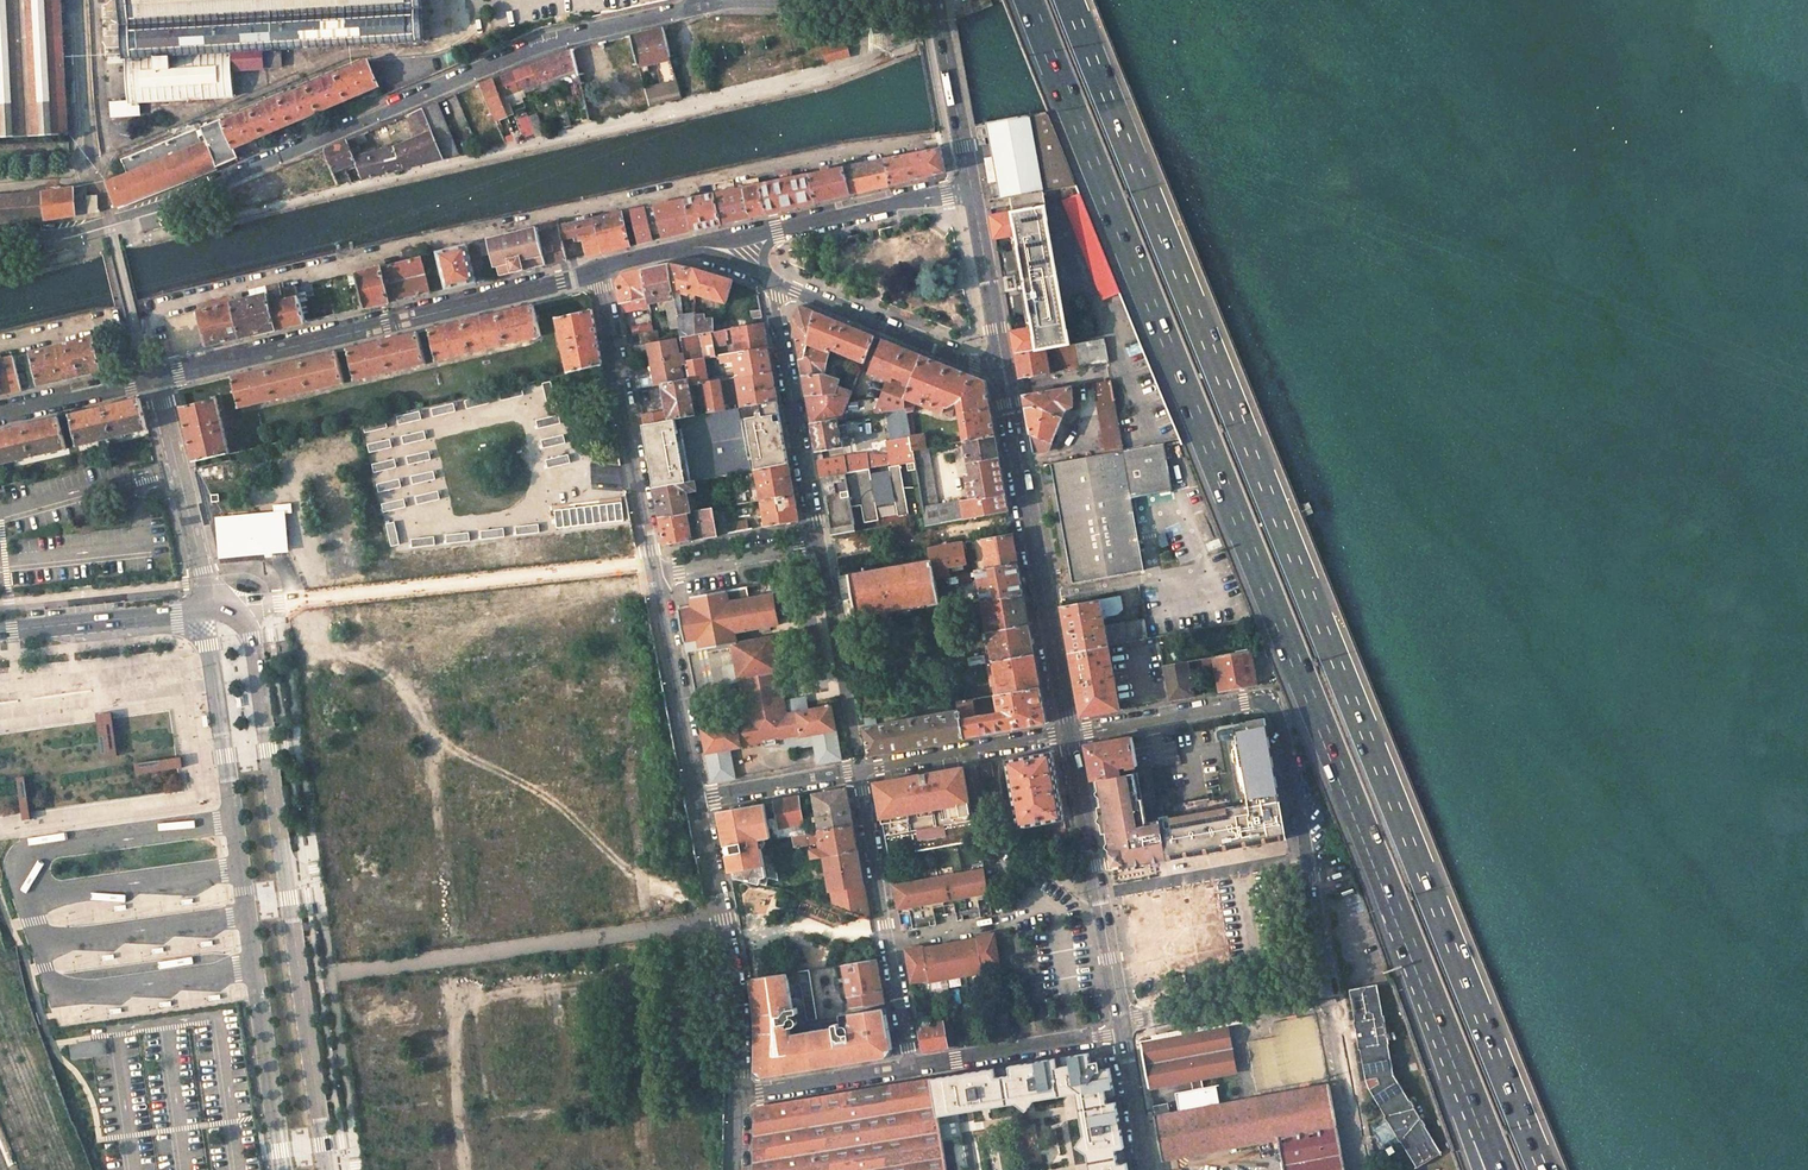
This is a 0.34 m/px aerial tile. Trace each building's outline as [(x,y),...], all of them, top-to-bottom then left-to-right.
[(66,133),(59,0),(0,0),(0,137),(66,133)] [(420,0),(122,0),(128,102),(231,97),(230,74),(235,74),(235,69),(278,67),(277,48),(422,40),(421,25),(420,0)] [(498,18),(601,12),(601,0),(497,0),(498,18)] [(670,57),(662,28),(644,33),(633,35),(642,68),(670,61),(670,57)] [(828,65),(860,56),(855,40),(823,49),(828,65)] [(530,66),(536,83),(576,69),(571,50),(548,59),(530,66)] [(367,64),(224,125),(234,150),(378,89),(367,64)] [(660,67),(660,70),(657,71),(660,82),(642,87),(647,105),(681,97),(672,64),(660,67)] [(519,70),(512,73),(518,90),(536,83),(530,66),(519,70)] [(499,97),(518,90),(512,73),(479,86),(491,114),(492,115),(504,110),(505,114),(506,116),(514,113),(510,103),(502,105),(499,97)] [(432,131),(434,137),(443,158),(459,154),(436,102),(422,108),(432,131)] [(405,115),(415,138),(432,131),(422,108),(405,115)] [(505,114),(504,110),(492,115),(493,119),(505,114)] [(555,114),(559,129),(571,125),(567,111),(555,114)] [(988,124),(976,126),(978,139),(991,136),(1001,198),(1010,197),(1043,191),(1031,124),(1050,120),(1047,111),(988,122),(988,124)] [(535,113),(528,115),(534,131),(541,129),(535,113)] [(527,116),(519,118),(525,134),(533,132),(527,116)] [(1076,185),(1050,120),(1031,124),(1043,191),(1076,185)] [(234,150),(224,125),(222,121),(123,161),(129,174),(109,183),(119,207),(217,167),(217,168),(238,159),(234,150)] [(501,137),(504,142),(516,139),(513,133),(501,137)] [(355,136),(347,139),(350,147),(358,145),(355,136)] [(353,156),(355,163),(361,178),(443,158),(434,137),(395,151),(394,146),(361,154),(353,156)] [(353,156),(350,147),(347,139),(335,145),(325,149),(333,170),(355,163),(353,156)] [(350,147),(353,156),(361,154),(358,145),(350,147)] [(941,148),(884,159),(889,184),(931,175),(945,172),(941,148)] [(884,159),(842,167),(848,194),(870,189),(889,184),(884,159)] [(822,172),(808,174),(814,202),(834,197),(848,194),(842,167),(830,170),(829,166),(821,167),(822,172)] [(780,180),(759,184),(766,213),(789,207),(814,202),(808,174),(791,178),(790,171),(779,173),(780,180)] [(742,181),(744,187),(750,217),(757,215),(766,213),(759,184),(758,184),(757,178),(742,181)] [(997,183),(989,184),(991,196),(999,194),(997,183)] [(715,194),(721,223),(738,219),(750,217),(744,187),(743,187),(742,185),(734,187),(734,190),(715,194)] [(47,219),(86,213),(82,192),(81,191),(81,190),(79,189),(78,189),(76,188),(57,191),(38,193),(0,197),(0,223),(47,219)] [(1043,191),(1010,197),(1012,210),(1045,205),(1043,191)] [(698,197),(687,199),(693,230),(707,227),(721,223),(715,194),(705,196),(704,192),(697,194),(698,197)] [(1062,200),(1102,299),(1120,292),(1080,193),(1062,200)] [(687,199),(632,211),(634,221),(635,228),(638,240),(638,243),(693,230),(687,199)] [(1045,205),(1012,210),(990,214),(994,236),(1016,233),(1033,326),(1011,329),(1015,352),(1045,348),(1054,346),(1063,345),(1070,343),(1045,205)] [(621,213),(623,223),(634,221),(632,211),(621,213)] [(625,230),(623,223),(621,213),(595,219),(601,252),(621,247),(628,245),(627,243),(625,230)] [(595,219),(559,226),(561,238),(580,234),(580,240),(583,239),(587,255),(601,252),(595,219)] [(538,225),(539,230),(546,265),(559,262),(566,260),(561,238),(559,226),(558,221),(538,225)] [(625,230),(627,243),(638,240),(635,228),(625,230)] [(488,240),(491,255),(493,264),(497,262),(500,276),(514,272),(526,270),(517,229),(504,232),(501,237),(488,240)] [(546,265),(539,230),(524,233),(519,229),(517,229),(526,270),(546,265)] [(491,255),(488,240),(478,242),(481,257),(491,255)] [(467,245),(438,252),(447,289),(458,286),(475,282),(467,245)] [(421,256),(355,273),(364,308),(370,307),(419,295),(430,293),(421,256)] [(669,298),(673,298),(671,288),(666,263),(652,267),(642,269),(648,302),(669,298)] [(694,293),(688,291),(695,268),(666,263),(671,288),(679,291),(694,296),(694,293)] [(695,268),(688,291),(694,293),(724,303),(732,280),(711,273),(697,268),(695,268)] [(650,309),(648,302),(642,269),(627,272),(622,274),(617,283),(622,313),(642,309),(642,310),(650,309)] [(265,289),(276,329),(291,326),(304,323),(296,288),(285,291),(284,284),(265,289)] [(671,288),(673,298),(676,315),(684,314),(679,291),(671,288)] [(253,298),(232,303),(240,338),(258,334),(276,329),(265,289),(251,292),(252,294),(253,298)] [(242,295),(230,297),(232,303),(253,298),(252,294),(242,297),(242,295)] [(198,305),(199,311),(208,346),(224,342),(240,338),(232,303),(230,297),(198,305)] [(673,298),(669,298),(667,310),(670,326),(662,328),(665,340),(674,338),(680,337),(676,315),(673,298)] [(429,329),(437,360),(540,336),(532,305),(517,309),(477,318),(456,323),(439,327),(429,329)] [(798,305),(793,320),(799,355),(803,342),(813,311),(804,307),(798,305)] [(760,308),(748,310),(750,317),(761,315),(760,308)] [(821,314),(813,311),(803,342),(828,351),(829,349),(863,363),(874,336),(821,314)] [(597,339),(592,312),(557,318),(567,374),(602,367),(597,339)] [(694,312),(684,314),(676,315),(680,337),(694,334),(694,321),(694,312)] [(745,325),(744,316),(718,321),(719,330),(725,329),(733,327),(745,325)] [(711,317),(694,321),(694,334),(713,331),(711,317)] [(652,322),(636,324),(638,332),(653,329),(652,322)] [(733,327),(737,351),(767,346),(763,322),(745,325),(733,327)] [(656,328),(653,329),(638,332),(640,340),(659,336),(656,328)] [(713,340),(726,338),(725,329),(719,330),(713,331),(694,334),(680,337),(683,352),(685,361),(702,358),(715,355),(713,340)] [(356,347),(348,349),(355,380),(426,363),(419,332),(406,335),(356,347)] [(76,377),(104,370),(96,338),(32,353),(39,386),(65,380),(76,377)] [(674,338),(665,340),(629,346),(629,350),(630,355),(645,352),(649,351),(656,384),(664,382),(682,379),(679,364),(685,363),(685,361),(683,352),(677,353),(674,338)] [(1105,338),(1076,342),(1078,357),(1080,367),(1109,362),(1105,338)] [(907,349),(883,339),(870,371),(890,380),(884,397),(847,403),(841,417),(888,409),(904,406),(922,355),(907,349)] [(828,351),(803,342),(799,355),(801,369),(802,375),(823,373),(828,351)] [(1063,345),(1054,346),(1057,361),(1061,360),(1062,370),(1080,367),(1078,357),(1065,359),(1063,345)] [(733,360),(736,376),(771,369),(769,358),(767,346),(737,351),(719,355),(720,362),(733,360)] [(1045,348),(1015,352),(1017,362),(1020,377),(1049,372),(1045,348)] [(645,352),(650,375),(652,385),(656,384),(649,351),(645,352)] [(232,376),(240,408),(343,383),(336,352),(324,355),(284,364),(243,374),(232,376)] [(32,353),(23,355),(27,372),(31,388),(39,386),(32,353)] [(2,360),(0,354),(0,395),(6,394),(21,390),(17,374),(13,357),(2,360)] [(23,355),(13,357),(17,374),(27,372),(23,355)] [(904,406),(910,435),(912,449),(927,447),(924,433),(916,434),(912,409),(915,401),(949,414),(954,402),(957,401),(963,437),(960,436),(958,437),(958,441),(960,441),(964,440),(994,435),(989,404),(984,380),(940,362),(922,355),(904,406)] [(705,382),(702,358),(685,361),(685,363),(688,378),(689,385),(698,383),(705,382)] [(830,368),(828,375),(840,379),(843,373),(830,368)] [(771,369),(736,376),(741,405),(777,399),(774,384),(771,369)] [(838,418),(841,417),(847,403),(850,394),(837,388),(840,379),(828,375),(823,373),(802,375),(807,401),(811,422),(838,418)] [(650,375),(635,377),(635,380),(637,387),(652,385),(650,375)] [(730,377),(719,379),(721,391),(725,390),(724,382),(730,382),(730,377)] [(695,414),(694,409),(689,385),(688,378),(682,379),(664,382),(670,412),(671,418),(695,414)] [(724,408),(721,391),(719,379),(705,382),(710,411),(724,408)] [(1111,379),(1093,382),(1103,435),(1099,435),(1102,453),(1124,449),(1111,379)] [(698,383),(703,408),(703,412),(710,411),(705,382),(698,383)] [(1082,405),(1079,384),(1023,394),(1027,418),(1033,451),(1048,449),(1065,409),(1074,406),(1079,405),(1082,405)] [(523,387),(501,392),(502,400),(525,395),(523,387)] [(488,395),(465,400),(467,408),(490,403),(488,395)] [(216,398),(181,406),(195,462),(229,454),(216,398)] [(80,413),(69,415),(77,447),(148,429),(140,399),(129,401),(80,413)] [(780,417),(777,399),(741,405),(724,408),(730,443),(783,433),(780,417)] [(454,403),(432,408),(433,416),(456,411),(454,403)] [(888,409),(894,438),(910,435),(904,406),(888,409)] [(700,449),(730,443),(724,408),(710,411),(703,412),(695,414),(671,418),(666,419),(643,423),(646,436),(652,470),(703,461),(700,449)] [(420,411),(398,416),(400,424),(422,419),(420,411)] [(664,411),(642,415),(643,423),(666,419),(665,413),(664,411)] [(560,415),(537,420),(539,429),(562,424),(560,415)] [(0,432),(0,464),(66,449),(58,418),(46,421),(3,431),(0,432)] [(849,435),(847,423),(839,424),(838,418),(811,422),(814,437),(816,451),(843,447),(841,437),(849,435)] [(387,419),(364,424),(366,432),(388,427),(387,419)] [(425,431),(402,436),(404,444),(427,439),(425,431)] [(783,433),(730,443),(700,449),(703,461),(706,478),(722,475),(756,469),(788,463),(783,433)] [(564,435),(541,440),(543,448),(565,443),(564,435)] [(872,467),(891,463),(899,462),(906,461),(914,459),(912,449),(910,435),(894,438),(887,439),(889,455),(865,453),(846,455),(818,460),(819,469),(821,476),(872,467)] [(999,462),(994,435),(964,440),(970,472),(965,473),(969,498),(961,499),(964,517),(1008,509),(999,462)] [(390,439),(368,444),(370,452),(392,447),(390,439)] [(1124,449),(1102,453),(1051,462),(1072,582),(1137,570),(1144,569),(1131,497),(1128,482),(1131,482),(1138,496),(1168,490),(1159,442),(1124,449)] [(922,506),(939,503),(929,446),(927,447),(912,449),(914,459),(915,467),(922,506)] [(430,451),(407,456),(409,465),(432,460),(430,451)] [(568,455),(546,460),(548,469),(570,464),(568,455)] [(396,459),(373,464),(375,472),(397,467),(396,459)] [(914,459),(906,461),(907,468),(915,467),(914,459)] [(699,480),(706,478),(703,461),(652,470),(655,488),(699,480)] [(899,462),(891,463),(893,474),(902,480),(899,462)] [(756,469),(761,498),(793,492),(791,478),(788,463),(756,469)] [(870,488),(828,495),(829,500),(834,527),(855,523),(851,506),(861,504),(864,522),(878,519),(875,501),(895,497),(896,505),(907,503),(902,480),(893,474),(891,463),(872,467),(875,476),(870,488)] [(872,467),(821,476),(822,484),(826,483),(835,482),(836,492),(828,493),(828,495),(870,488),(875,476),(872,467)] [(434,471),(411,476),(413,484),(436,479),(434,471)] [(722,475),(706,478),(699,480),(700,489),(704,491),(725,487),(722,475)] [(399,479),(377,484),(379,492),(401,487),(399,479)] [(658,503),(661,517),(687,512),(692,511),(688,491),(700,489),(699,480),(655,488),(658,503)] [(835,482),(826,483),(828,493),(836,492),(835,482)] [(1128,482),(1131,497),(1138,496),(1131,482),(1128,482)] [(439,491),(416,496),(418,504),(440,500),(439,491)] [(796,506),(793,492),(761,498),(766,526),(798,520),(796,506)] [(746,494),(735,496),(736,503),(747,501),(746,494)] [(726,497),(718,498),(719,506),(728,505),(726,497)] [(404,499),(382,504),(383,512),(406,507),(404,499)] [(925,524),(964,517),(961,499),(939,503),(922,506),(925,524)] [(699,502),(700,510),(707,508),(706,501),(699,502)] [(622,503),(555,510),(557,528),(624,520),(622,503)] [(896,505),(898,514),(908,512),(907,503),(896,505)] [(700,510),(696,510),(702,538),(719,535),(715,514),(714,507),(710,508),(707,508),(700,510)] [(216,516),(219,558),(265,554),(266,558),(273,557),(273,554),(289,552),(285,510),(216,516)] [(661,517),(666,545),(692,540),(687,512),(661,517)] [(724,512),(715,514),(719,535),(728,533),(726,524),(724,512)] [(748,520),(726,524),(728,533),(750,529),(748,520)] [(395,522),(387,524),(392,546),(400,544),(395,522)] [(830,528),(831,535),(856,530),(855,523),(834,527),(830,528)] [(539,524),(516,526),(517,535),(539,533),(539,524)] [(504,528),(481,530),(482,539),(505,537),(504,528)] [(469,532),(447,534),(447,543),(470,540),(469,532)] [(1012,533),(982,538),(987,567),(1017,562),(1015,550),(1012,533)] [(434,537),(411,539),(412,547),(435,545),(434,537)] [(976,539),(946,545),(930,548),(932,559),(934,573),(948,571),(945,557),(963,553),(963,551),(978,548),(976,539)] [(932,559),(878,569),(839,576),(842,595),(846,616),(939,599),(936,585),(935,578),(934,573),(932,559)] [(987,567),(976,569),(979,585),(971,586),(972,594),(980,592),(982,599),(1023,592),(1020,578),(1017,562),(987,567)] [(958,574),(959,581),(970,579),(969,572),(958,574)] [(959,581),(958,574),(935,578),(936,585),(959,581)] [(746,587),(693,597),(695,608),(679,611),(686,644),(687,652),(733,643),(737,642),(735,630),(777,622),(772,594),(748,598),(746,587)] [(982,599),(985,621),(987,631),(1028,624),(1025,608),(1023,593),(1023,592),(982,599)] [(1065,627),(1070,652),(1109,645),(1129,641),(1125,623),(1125,622),(1105,625),(1103,616),(1116,614),(1123,609),(1120,595),(1061,605),(1065,627)] [(953,609),(941,611),(944,627),(956,625),(953,609)] [(1146,638),(1142,620),(1125,623),(1129,641),(1146,638)] [(1031,638),(1028,624),(987,631),(993,661),(1034,654),(1031,638)] [(957,644),(980,640),(978,633),(946,639),(948,649),(958,647),(957,644)] [(772,635),(737,642),(733,643),(737,663),(727,665),(724,668),(727,681),(730,682),(740,680),(748,719),(702,727),(712,783),(737,778),(731,748),(740,747),(740,744),(799,733),(800,736),(811,734),(817,763),(841,759),(831,703),(786,712),(772,635)] [(1075,684),(1081,716),(1122,708),(1117,681),(1115,681),(1109,645),(1070,652),(1075,684)] [(1251,649),(1214,655),(1220,691),(1236,688),(1257,684),(1251,649)] [(993,661),(994,668),(998,693),(1039,686),(1036,667),(1034,654),(993,661)] [(1187,660),(1163,664),(1170,700),(1182,698),(1194,696),(1192,687),(1190,674),(1187,660)] [(917,661),(909,662),(917,708),(943,703),(937,667),(919,670),(917,661)] [(1198,673),(1190,674),(1192,687),(1200,686),(1198,673)] [(971,698),(957,701),(958,706),(959,709),(964,737),(1046,722),(1043,705),(1039,686),(998,693),(994,694),(997,711),(974,715),(971,698)] [(957,701),(943,703),(917,708),(868,716),(864,717),(865,723),(958,706),(957,701)] [(865,725),(870,754),(890,750),(952,739),(964,737),(959,709),(865,725)] [(118,756),(112,712),(104,713),(97,714),(103,757),(118,756)] [(1245,802),(1157,816),(1157,819),(1164,855),(1283,834),(1264,718),(1241,722),(1242,729),(1237,730),(1238,733),(1233,733),(1234,738),(1228,739),(1238,799),(1244,798),(1245,802)] [(1131,737),(1086,745),(1090,762),(1093,779),(1120,774),(1118,765),(1126,763),(1126,766),(1136,765),(1131,737)] [(1052,751),(1007,759),(1019,827),(1064,819),(1059,788),(1052,751)] [(182,756),(136,763),(137,773),(184,767),(183,762),(182,756)] [(994,776),(992,762),(981,763),(983,778),(994,776)] [(976,836),(963,767),(947,769),(890,780),(876,782),(888,852),(976,836)] [(1143,822),(1133,772),(1120,774),(1093,779),(1103,835),(1107,834),(1108,844),(1111,859),(1117,864),(1164,855),(1157,819),(1143,822)] [(31,819),(25,776),(17,777),(23,820),(27,820),(31,819)] [(813,794),(819,829),(853,822),(847,787),(832,790),(813,794)] [(792,836),(790,825),(803,823),(800,806),(799,796),(787,799),(774,801),(777,822),(766,824),(768,840),(772,839),(792,836)] [(762,803),(718,811),(721,829),(724,847),(768,840),(766,824),(762,803)] [(804,831),(805,834),(792,836),(794,847),(821,842),(823,849),(811,851),(812,857),(824,855),(858,849),(855,836),(853,822),(819,829),(804,831)] [(804,831),(803,823),(790,825),(792,836),(805,834),(804,831)] [(724,847),(729,870),(734,869),(776,862),(772,839),(768,840),(724,847)] [(800,850),(801,858),(812,857),(811,851),(811,848),(800,850)] [(824,855),(831,895),(833,907),(870,918),(860,863),(858,849),(824,855)] [(734,869),(736,878),(740,879),(768,886),(770,878),(780,882),(776,862),(734,869)] [(983,864),(893,880),(896,896),(986,880),(983,864)] [(986,880),(896,896),(897,905),(908,902),(932,898),(952,894),(975,890),(987,888),(986,880)] [(799,895),(833,907),(831,895),(802,885),(799,895)] [(992,914),(988,892),(976,895),(980,917),(992,914)] [(952,894),(932,898),(932,903),(953,899),(952,894)] [(953,899),(932,903),(936,925),(957,921),(953,899)] [(913,929),(909,907),(898,909),(902,931),(913,929)] [(924,946),(905,949),(911,983),(930,980),(962,974),(980,971),(974,937),(956,940),(956,942),(924,948),(924,946)] [(877,958),(844,963),(851,1006),(885,1001),(880,977),(877,958)] [(790,972),(752,978),(757,1017),(757,1039),(807,1031),(807,1028),(796,1030),(795,1022),(799,1022),(800,1021),(801,1019),(800,1017),(799,1016),(798,1015),(796,1016),(795,1013),(800,1012),(799,1005),(795,1005),(790,972)] [(1418,1166),(1442,1153),(1398,1073),(1381,983),(1353,988),(1370,1079),(1380,1077),(1382,1081),(1374,1087),(1418,1166)] [(840,1029),(840,1026),(839,1022),(807,1028),(807,1031),(757,1039),(757,1078),(894,1054),(891,1037),(887,1015),(886,1008),(849,1013),(850,1020),(848,1024),(848,1027),(840,1029)] [(930,1017),(925,1018),(918,1019),(923,1050),(949,1046),(945,1024),(932,1026),(930,1017)] [(1009,1018),(995,1021),(998,1038),(1012,1035),(1009,1018)] [(1160,1037),(1141,1040),(1149,1087),(1236,1070),(1228,1024),(1160,1037)] [(105,1040),(69,1045),(71,1061),(107,1056),(105,1040)] [(999,1077),(1004,1104),(1014,1103),(1032,1100),(1075,1092),(1081,1133),(1074,1143),(1085,1152),(1088,1169),(1128,1169),(1127,1164),(1119,1165),(1116,1148),(1123,1146),(1120,1127),(1116,1105),(1109,1106),(1107,1098),(1115,1097),(1109,1068),(1103,1070),(1101,1057),(1088,1060),(1087,1053),(1060,1058),(1062,1067),(1054,1068),(1053,1059),(1023,1064),(1008,1067),(1009,1076),(999,1077)] [(969,1073),(930,1080),(937,1115),(1004,1104),(999,1077),(993,1078),(991,1069),(969,1073)] [(901,1085),(916,1169),(946,1169),(937,1115),(930,1080),(901,1085)] [(1162,1158),(1249,1142),(1276,1137),(1336,1126),(1328,1084),(1154,1117),(1162,1158)] [(753,1169),(916,1169),(901,1085),(843,1094),(755,1109),(753,1169)] [(1032,1100),(1014,1103),(1025,1110),(1032,1100)] [(1170,1112),(1168,1102),(1154,1104),(1155,1114),(1170,1112)] [(1336,1126),(1276,1137),(1282,1169),(1344,1169),(1336,1126)]
